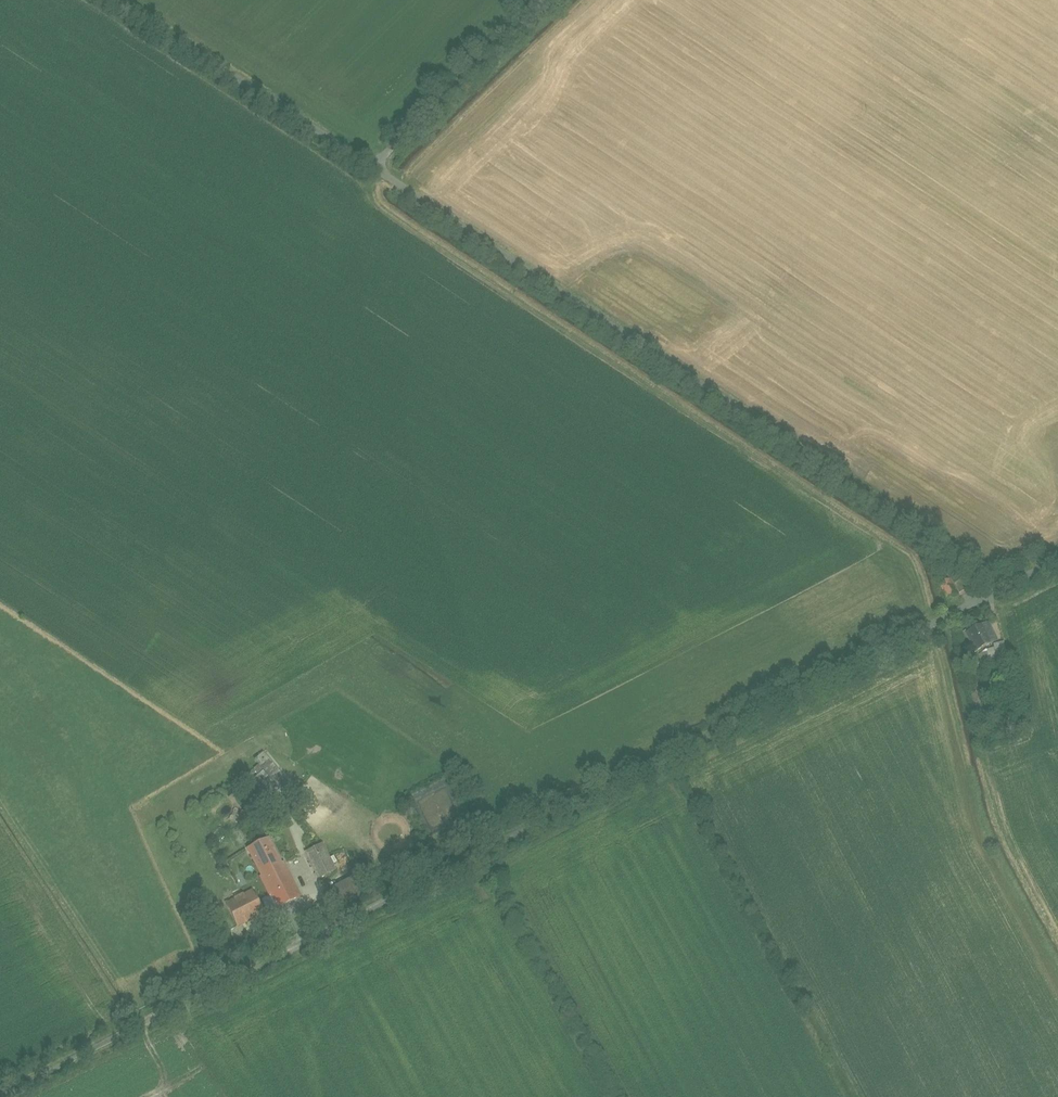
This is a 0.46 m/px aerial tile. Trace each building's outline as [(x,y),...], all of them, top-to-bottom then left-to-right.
[(945,599),(958,595),(951,577),(939,582),(945,599)] [(976,651),(998,641),(989,623),(967,634),(976,651)] [(271,839),(247,850),(276,909),(300,898),(271,839)] [(322,845),(305,853),(316,878),(334,870),(322,845)] [(323,890),(334,910),(353,899),(342,880),(323,890)] [(237,926),(261,914),(250,894),(227,906),(237,926)]
